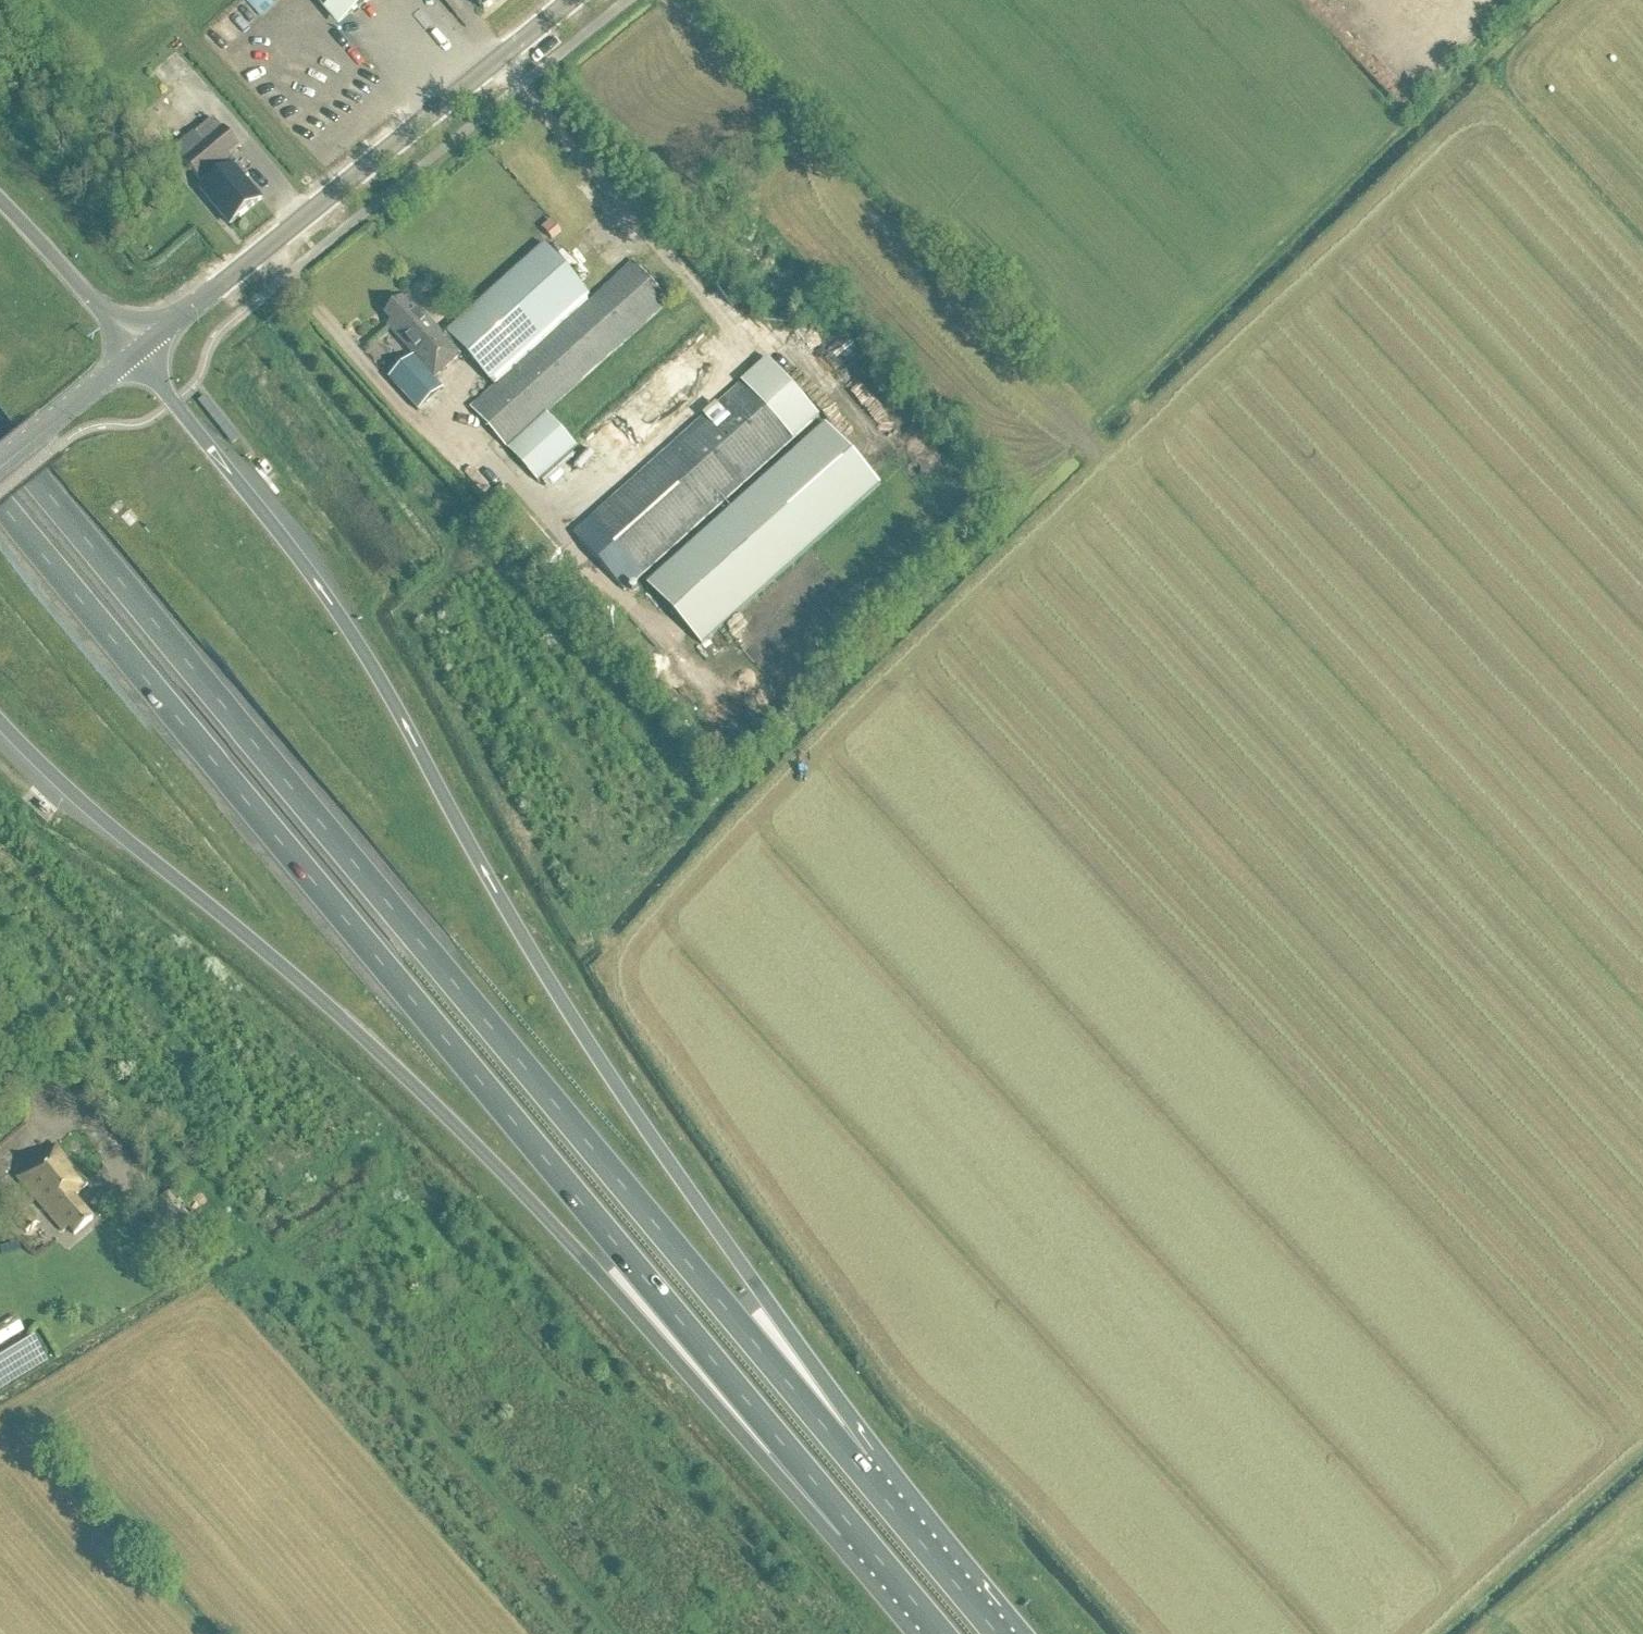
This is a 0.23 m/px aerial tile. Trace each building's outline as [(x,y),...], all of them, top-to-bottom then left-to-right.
[(279,1),(278,0),(247,0),(262,16),(279,1)] [(368,0),(321,0),(340,23),(368,0)] [(500,0),(474,0),(485,13),(500,0)] [(223,131),(214,121),(197,136),(205,146),(185,163),(201,183),(216,170),(223,178),(213,187),(224,199),(214,207),(230,227),(261,201),(246,182),(249,179),(238,166),(231,158),(241,150),(225,129),(223,131)] [(590,304),(544,252),(447,340),(462,356),(494,391),(516,371),(532,357),(590,304)] [(532,357),(516,371),(494,391),(472,411),(507,450),(511,454),(538,484),(577,448),(547,414),(669,304),(634,265),(590,304),(532,357)] [(462,356),(447,340),(410,298),(404,303),(403,301),(386,317),(393,325),(388,329),(424,369),(418,374),(416,372),(398,389),(421,416),(440,399),(428,386),(462,356)] [(625,593),(643,576),(819,418),(768,361),(573,536),(625,593)] [(702,647),(881,486),(826,425),(647,586),(702,647)] [(90,1222),(72,1200),(87,1187),(56,1148),(15,1180),(38,1209),(40,1208),(60,1233),(65,1229),(72,1237),(90,1222)]
